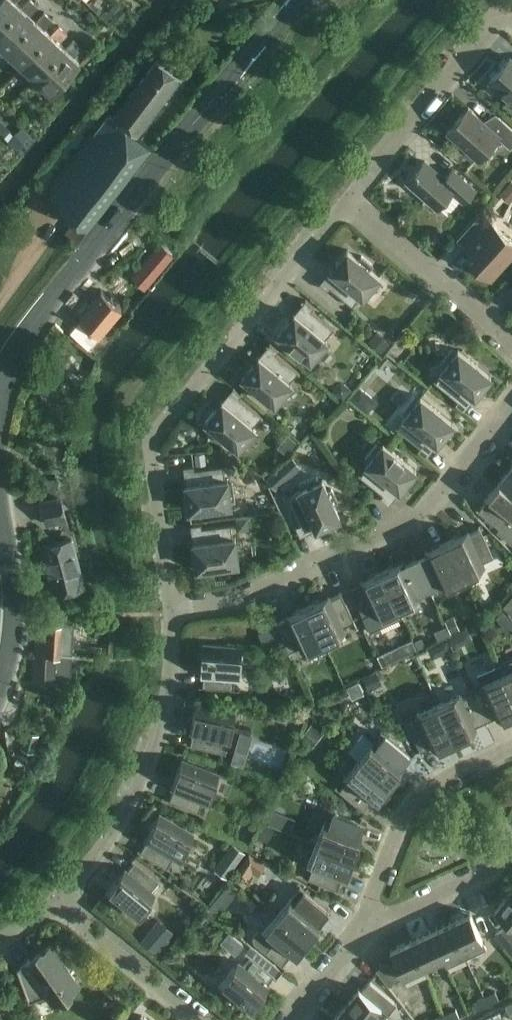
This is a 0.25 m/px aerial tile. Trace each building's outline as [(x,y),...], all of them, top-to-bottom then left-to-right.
[(0,29),(0,44),(7,51),(36,19),(31,14),(39,6),(33,0),(27,0),(22,6),(20,7),(0,29)] [(20,7),(22,6),(16,1),(17,0),(0,0),(0,29),(20,7)] [(120,6),(114,12),(123,19),(128,13),(120,6)] [(36,19),(7,51),(21,64),(51,33),(46,28),(54,19),(44,11),(36,19)] [(51,33),(21,64),(36,78),(66,47),(60,42),(69,33),(59,24),(51,33)] [(66,47),(36,78),(52,93),(81,61),(75,55),(83,46),(74,38),(66,47)] [(489,80),(511,101),(511,58),(510,56),(489,80)] [(65,232),(68,234),(77,242),(152,147),(138,135),(182,76),(160,59),(157,57),(113,115),(110,113),(95,132),(95,131),(46,194),(76,219),(65,232)] [(478,159),(499,136),(510,146),(511,144),(511,128),(499,116),(490,126),(468,106),(447,130),(478,159)] [(437,207),(439,205),(448,213),(461,198),(464,201),(475,189),(452,169),(444,178),(424,160),(406,180),(437,207)] [(499,193),(509,201),(511,199),(511,181),(511,180),(499,193)] [(470,260),(491,278),(511,255),(511,241),(489,220),(467,245),(476,254),(470,260)] [(155,248),(137,269),(149,280),(173,252),(160,241),(155,248)] [(347,249),(319,283),(327,289),(330,286),(354,306),(355,305),(353,304),(361,294),(363,296),(380,276),(370,267),(372,264),(361,255),(359,258),(347,249)] [(102,289),(79,317),(99,334),(122,306),(102,289)] [(294,312),(278,333),(310,359),(313,357),(316,359),(328,345),(325,342),(327,339),(325,338),(333,328),(335,330),(335,329),(311,309),(303,319),(294,312)] [(376,331),(368,342),(382,352),(390,341),(376,331)] [(94,335),(87,344),(96,352),(104,344),(94,335)] [(434,379),(433,380),(458,399),(466,389),(475,396),(491,375),(458,348),(456,351),(452,349),(440,363),(444,366),(441,369),(443,371),(436,380),(434,379)] [(259,355),(242,376),(275,403),(277,400),(280,403),(292,388),(289,385),(291,382),(290,381),(297,372),(299,373),(300,372),(275,352),(267,362),(259,355)] [(341,380),(332,391),(343,399),(351,388),(341,380)] [(360,386),(350,398),(367,412),(377,400),(360,386)] [(396,425),(396,426),(420,446),(429,436),(437,443),(454,422),(420,395),(418,398),(415,396),(403,410),(406,413),(404,416),(406,418),(398,427),(396,425)] [(222,400),(205,420),(217,430),(214,433),(225,442),(228,439),(238,447),(255,427),(253,425),(261,416),(262,418),(263,417),(239,397),(230,407),(222,400)] [(359,472),(358,473),(383,493),(391,483),(400,489),(416,469),(383,442),(381,445),(377,442),(365,457),(369,460),(367,463),(368,464),(361,474),(359,472)] [(204,452),(195,453),(196,465),(206,463),(204,452)] [(499,480),(511,491),(511,465),(511,464),(499,480)] [(196,482),(185,483),(189,509),(204,507),(205,512),(219,510),(218,506),(231,504),(230,502),(236,501),(233,479),(228,479),(227,478),(225,478),(224,466),(226,466),(226,465),(202,467),(195,468),(196,482)] [(265,477),(275,488),(288,477),(278,466),(265,477)] [(287,494),(286,495),(299,523),(311,518),(316,528),(340,517),(334,503),(338,501),(332,488),(328,490),(323,479),(322,478),(319,480),(317,476),(300,484),(302,488),(298,489),(299,492),(288,497),(287,494)] [(476,508),(500,527),(497,531),(511,543),(511,491),(499,480),(498,481),(484,499),(486,500),(479,509),(477,507),(476,508)] [(68,517),(62,494),(40,499),(47,523),(68,517)] [(248,516),(235,517),(237,529),(250,528),(248,516)] [(204,540),(193,541),(196,568),(211,566),(212,570),(226,568),(226,564),(238,562),(235,536),(233,536),(231,525),(233,524),(233,523),(202,527),(204,540)] [(446,540),(463,577),(484,567),(482,562),(494,556),(479,525),(478,525),(479,529),(469,534),(468,530),(461,533),(460,534),(446,540)] [(86,583),(75,535),(43,544),(55,591),(86,583)] [(414,555),(431,592),(429,586),(439,581),(442,586),(463,577),(446,540),(433,547),(432,546),(431,547),(425,550),(426,553),(416,558),(414,555)] [(382,570),(398,607),(420,597),(418,592),(428,587),(430,592),(431,592),(414,555),(413,555),(415,559),(404,563),(403,560),(396,563),(382,570)] [(349,585),(366,622),(370,631),(403,615),(398,607),(382,570),(367,576),(367,577),(360,580),(362,583),(351,588),(350,584),(349,585)] [(307,605),(324,641),(345,631),(343,626),(354,621),(356,625),(355,626),(356,627),(357,626),(340,589),(338,590),(340,593),(330,598),(328,595),(322,598),(320,598),(321,599),(307,605)] [(284,641),(291,657),(292,656),(292,655),(291,655),(289,651),(300,646),(302,651),(324,641),(307,605),(293,611),(292,611),(292,612),(286,615),(287,618),(277,623),(275,619),(274,620),(276,623),(284,641)] [(79,610),(58,610),(58,619),(78,619),(79,610)] [(504,611),(497,617),(504,626),(511,620),(504,611)] [(454,615),(445,620),(451,632),(460,628),(454,615)] [(36,653),(72,654),(73,653),(74,622),(63,622),(38,621),(36,653)] [(276,623),(258,632),(266,650),(284,641),(276,623)] [(459,633),(449,637),(453,647),(463,643),(459,633)] [(421,637),(414,641),(418,649),(425,645),(421,637)] [(446,637),(440,640),(445,651),(451,648),(446,637)] [(240,676),(242,646),(202,643),(201,665),(200,665),(200,666),(201,666),(200,673),(204,674),(203,685),(199,685),(199,686),(240,689),(240,688),(238,688),(238,689),(234,688),(235,676),(240,676)] [(390,648),(384,651),(389,662),(395,659),(390,648)] [(36,653),(35,681),(55,683),(56,683),(71,683),(71,668),(72,668),(72,654),(36,653)] [(500,664),(503,672),(503,673),(511,693),(511,658),(500,664)] [(487,724),(488,724),(486,721),(497,716),(498,719),(505,716),(506,716),(506,715),(511,713),(511,693),(503,673),(503,672),(500,664),(478,674),(482,682),(481,683),(484,688),(473,692),(471,687),(470,687),(487,724)] [(376,670),(363,676),(369,688),(382,682),(376,670)] [(359,681),(347,686),(352,698),(364,693),(359,681)] [(438,703),(455,739),(469,733),(470,733),(470,732),(476,729),(475,726),(485,721),(487,725),(487,724),(470,687),(470,688),(472,693),(462,698),(459,693),(438,703)] [(224,739),(229,740),(236,711),(197,702),(192,723),(191,723),(191,724),(192,724),(190,731),(193,732),(191,743),(187,742),(187,743),(226,753),(227,752),(225,751),(225,752),(221,751),(224,739)] [(441,745),(455,739),(438,703),(417,713),(419,718),(408,723),(406,719),(407,718),(406,717),(405,718),(422,755),(423,754),(422,750),(432,746),(434,749),(440,746),(442,746),(441,745)] [(312,721),(301,736),(312,745),(324,731),(312,721)] [(26,730),(21,748),(33,751),(38,733),(26,730)] [(373,740),(358,759),(389,784),(399,772),(400,773),(400,772),(399,771),(404,766),(401,764),(408,755),(411,757),(412,756),(381,730),(380,731),(381,732),(382,731),(385,734),(377,744),(373,740)] [(235,749),(231,762),(244,766),(248,753),(235,749)] [(203,799),(208,801),(219,774),(182,759),(174,779),(174,778),(173,780),(174,780),(171,786),(174,788),(170,798),(166,797),(166,798),(204,813),(204,812),(203,812),(203,813),(198,811),(203,799)] [(380,796),(389,784),(358,759),(343,777),(347,780),(340,789),(336,786),(337,786),(336,785),(335,786),(366,812),(367,811),(364,809),(371,800),(374,802),(379,797),(380,796)] [(34,767),(24,761),(20,769),(30,774),(34,767)] [(325,820),(316,842),(354,857),(354,856),(359,843),(360,842),(359,841),(362,835),(359,833),(363,823),(367,824),(367,823),(329,808),(329,810),(330,810),(330,809),(334,811),(330,822),(325,820)] [(273,809),(268,821),(279,826),(284,813),(273,809)] [(137,849),(140,851),(172,870),(173,869),(172,868),(171,869),(168,867),(174,856),(178,859),(194,833),(159,813),(148,831),(147,832),(148,832),(144,839),(147,840),(141,850),(138,848),(137,849)] [(264,824),(257,836),(267,841),(274,829),(264,824)] [(354,857),(316,842),(308,864),(313,866),(309,878),(305,876),(305,875),(304,875),(303,876),(341,891),(341,889),(338,888),(342,877),(345,879),(348,872),(349,871),(348,871),(353,857),(354,857)] [(233,843),(226,852),(238,861),(245,851),(233,843)] [(119,875),(105,891),(136,917),(155,893),(151,890),(159,880),(162,883),(162,884),(163,885),(164,884),(132,858),(131,859),(134,862),(127,870),(125,868),(120,874),(120,873),(119,874),(119,875)] [(292,895),(277,913),(308,939),(318,927),(318,928),(319,927),(318,926),(323,921),(320,919),(327,910),(330,912),(331,911),(300,885),(299,886),(292,895)] [(494,909),(495,910),(511,923),(511,893),(509,891),(494,909)] [(215,898),(208,907),(218,914),(225,906),(215,898)] [(450,921),(466,957),(486,947),(470,913),(471,913),(470,912),(450,921)] [(254,941),(267,952),(285,967),(286,966),(283,964),(290,955),(293,957),(298,952),(299,951),(298,951),(308,939),(277,913),(262,932),(258,930),(253,936),(255,940),(254,941)] [(430,930),(430,931),(442,957),(446,966),(466,957),(450,921),(430,930)] [(508,923),(495,933),(511,953),(511,928),(508,923)] [(153,924),(141,939),(162,956),(173,941),(168,937),(153,924)] [(228,931),(220,941),(235,953),(243,943),(228,931)] [(430,931),(411,939),(424,966),(442,957),(430,931)] [(410,939),(390,949),(391,950),(407,984),(428,975),(424,966),(411,939),(410,939)] [(17,968),(29,1001),(52,993),(56,999),(78,983),(50,944),(17,968)] [(238,961),(219,985),(250,1010),(263,993),(264,994),(264,993),(264,992),(269,987),(266,984),(279,969),(251,945),(246,951),(245,952),(246,953),(246,952),(250,955),(242,965),(238,961)] [(363,1019),(382,1019),(389,1012),(388,1012),(374,1000),(360,988),(359,987),(344,1005),(363,1019)] [(484,995),(488,1003),(499,998),(495,990),(484,995)] [(377,997),(374,1000),(388,1012),(391,1008),(396,1003),(381,991),(377,997)] [(473,1000),(477,1008),(488,1003),(484,995),(473,1000)] [(332,1019),(363,1019),(344,1005),(332,1019)] [(448,1019),(452,1019),(460,1016),(456,1008),(445,1013),(448,1019)]
